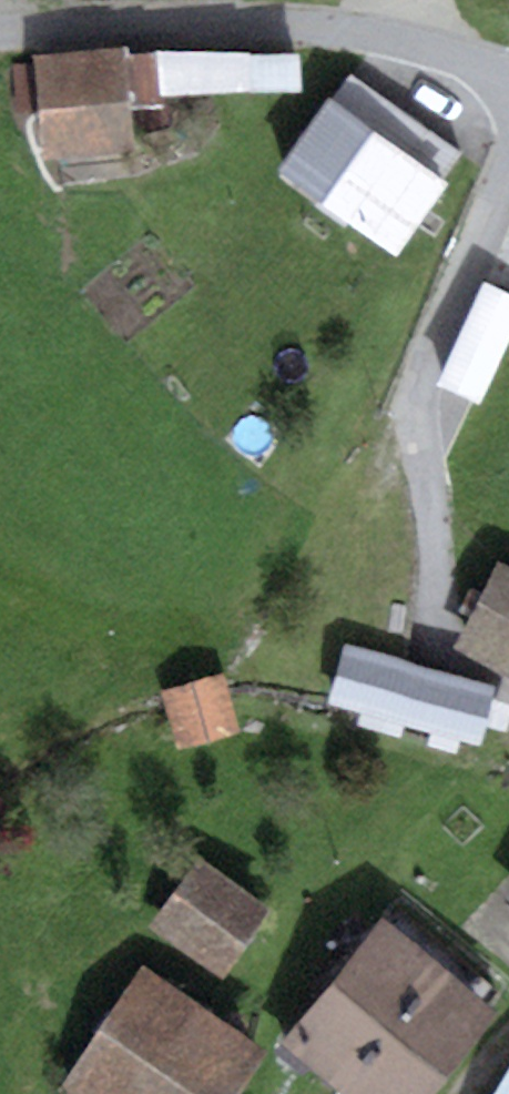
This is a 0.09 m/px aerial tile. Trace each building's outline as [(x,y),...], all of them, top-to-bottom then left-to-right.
[(315,64),(148,66),(149,104),(315,102),(315,64)] [(137,66),(44,73),(51,172),(144,166),(137,66)] [(471,163),(356,90),(297,181),(412,255),(471,163)] [(490,298),(448,389),(488,408),(508,364),(508,307),(490,298)] [(499,555),(454,644),(508,672),(508,560),(499,555)] [(496,692),(356,652),(340,707),(480,747),(496,692)] [(222,679),(168,693),(182,745),(236,731),(222,679)] [(287,924),(208,868),(160,935),(239,991),(287,924)] [(294,1042),(359,1093),(429,1093),(492,1015),(384,929),(294,1042)] [(155,986),(85,1093),(271,1093),(286,1070),(155,986)] [(501,1093),(508,1093),(508,1081),(501,1093)]
